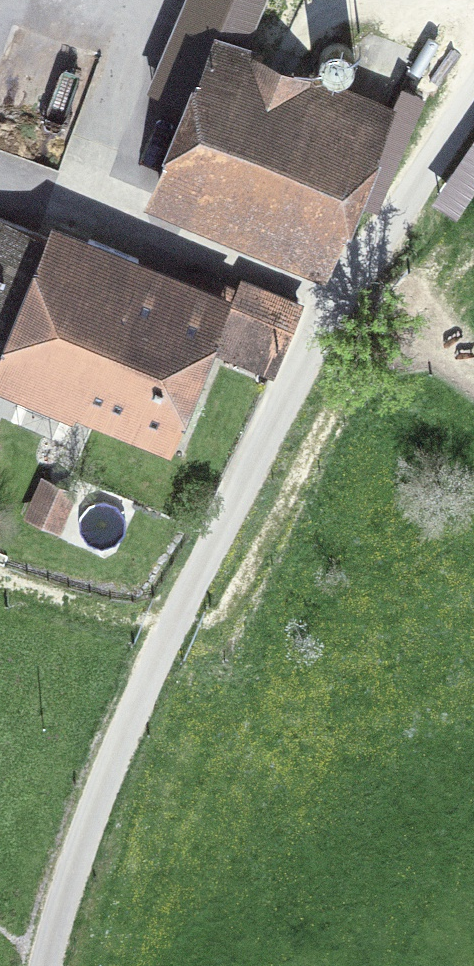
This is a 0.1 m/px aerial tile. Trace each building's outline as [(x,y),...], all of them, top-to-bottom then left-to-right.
[(245,59),(268,0),(181,0),(169,30),(207,45),(245,59)] [(245,59),(207,45),(157,171),(268,215),(338,242),(388,115),(245,59)] [(430,205),(455,223),(473,196),(473,141),(430,205)] [(44,229),(0,344),(0,364),(176,431),(226,298),(44,229)] [(280,343),(299,296),(245,274),(226,321),(280,343)] [(60,529),(78,487),(41,471),(23,513),(60,529)]
